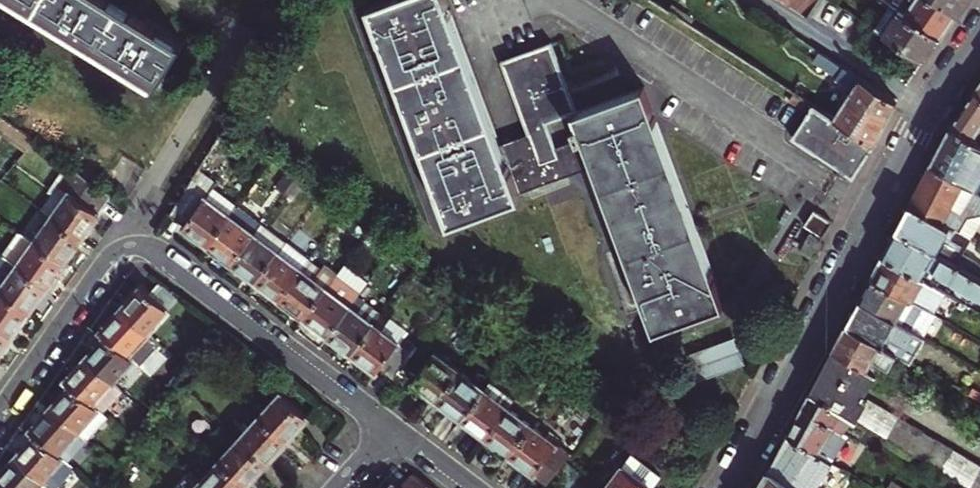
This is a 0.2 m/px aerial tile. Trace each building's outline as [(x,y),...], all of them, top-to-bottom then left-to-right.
[(157,86),(182,44),(175,40),(119,5),(111,0),(17,0),(157,86)] [(370,5),(450,223),(521,197),(519,193),(502,144),(449,0),(384,0),(370,5)] [(821,0),(782,0),(810,18),(816,8),(821,0)] [(890,4),(942,37),(953,21),(959,13),(939,0),(884,0),(890,4)] [(959,13),(968,0),(939,0),(959,13)] [(876,27),(924,59),(933,46),(935,47),(938,42),(942,37),(890,4),(876,27)] [(897,101),(805,41),(799,51),(853,90),(844,104),(835,117),(875,143),(889,117),(897,101)] [(553,42),(504,60),(531,133),(542,164),(559,157),(556,149),(546,124),(575,113),(578,111),(570,90),(553,42)] [(595,160),(597,164),(649,306),(647,306),(656,330),(726,304),(656,117),(645,87),(578,111),(575,113),(580,125),(575,127),(580,140),(586,138),(587,141),(586,142),(588,148),(592,146),(597,159),(595,160)] [(807,99),(795,92),(790,100),(802,108),(807,99)] [(835,117),(844,104),(836,99),(827,112),(835,117)] [(958,132),(979,145),(979,99),(970,114),(958,132)] [(827,112),(816,105),(808,117),(794,137),(843,169),(854,175),(867,155),(875,143),(835,117),(827,112)] [(1,117),(0,117),(0,130),(30,150),(37,141),(1,117)] [(939,168),(979,191),(979,145),(958,132),(954,139),(948,150),(939,168)] [(531,133),(502,144),(519,193),(597,164),(595,160),(597,159),(592,146),(588,148),(586,142),(587,141),(586,138),(580,140),(556,149),(559,157),(542,164),(531,133)] [(212,163),(207,159),(171,214),(185,224),(184,226),(188,229),(209,245),(237,206),(213,187),(217,182),(205,173),(212,163)] [(101,164),(91,179),(112,193),(122,179),(101,164)] [(939,168),(928,189),(979,219),(979,191),(939,168)] [(68,195),(52,217),(83,239),(91,227),(101,213),(99,212),(110,195),(72,169),(59,188),(68,195)] [(298,175),(290,169),(277,187),(285,193),(298,175)] [(298,175),(285,193),(293,199),(306,182),(298,175)] [(979,246),(979,219),(928,189),(915,211),(903,234),(972,273),(976,262),(972,260),(979,246)] [(237,206),(209,245),(218,253),(233,263),(261,224),(237,206)] [(817,213),(814,211),(809,220),(805,225),(822,236),(821,237),(823,238),(827,232),(834,221),(832,220),(831,221),(817,213)] [(34,242),(65,264),(72,254),(83,239),(52,217),(34,242)] [(365,228),(354,220),(349,227),(360,235),(365,228)] [(286,243),(261,224),(233,263),(242,270),(257,282),(286,243)] [(393,249),(369,231),(363,240),(387,257),(393,249)] [(52,281),(65,264),(34,242),(22,233),(4,257),(47,288),(52,281)] [(822,238),(811,233),(801,252),(812,257),(822,238)] [(903,234),(896,247),(889,259),(925,280),(933,266),(942,271),(943,276),(979,297),(979,278),(972,273),(903,234)] [(281,300),(310,261),(286,243),(257,282),(266,289),(281,300)] [(30,312),(38,302),(47,288),(4,257),(0,254),(0,291),(30,312)] [(973,306),(925,280),(889,259),(883,271),(877,282),(918,305),(924,293),(927,294),(926,297),(938,304),(943,303),(967,316),(973,306)] [(321,269),(310,261),(281,300),(289,305),(305,318),(338,274),(325,264),(321,269)] [(338,274),(305,318),(315,325),(329,336),(357,298),(369,281),(345,264),(338,274)] [(934,314),(918,305),(877,282),(871,293),(865,305),(900,325),(906,315),(921,322),(925,316),(931,320),(934,314)] [(129,299),(121,308),(149,334),(170,310),(142,285),(129,299)] [(30,312),(0,291),(0,328),(13,337),(22,325),(30,312)] [(357,298),(329,336),(339,343),(353,354),(375,324),(381,316),(357,298)] [(900,325),(865,305),(858,316),(852,327),(889,347),(894,338),(912,347),(906,358),(918,364),(930,341),(916,333),(900,325)] [(106,336),(129,356),(134,360),(140,366),(160,344),(149,334),(121,308),(109,321),(101,331),(106,336)] [(916,333),(921,322),(906,315),(900,325),(916,333)] [(375,324),(353,354),(369,366),(377,372),(381,368),(395,378),(418,348),(405,338),(409,333),(392,320),(384,331),(375,324)] [(840,352),(882,376),(888,380),(894,370),(899,373),(902,366),(898,364),(902,356),(889,347),(852,327),(846,340),(840,352)] [(6,346),(13,337),(0,328),(0,355),(6,346)] [(93,350),(85,358),(114,383),(134,360),(129,356),(106,336),(93,350)] [(894,338),(889,347),(902,356),(906,358),(912,347),(894,338)] [(735,339),(693,356),(702,380),(745,363),(735,339)] [(425,389),(439,401),(462,370),(438,352),(415,382),(425,389)] [(834,362),(831,368),(867,388),(873,391),(876,386),(882,376),(840,352),(839,354),(834,362)] [(114,383),(85,358),(74,370),(65,380),(71,385),(102,412),(122,390),(114,383)] [(189,370),(183,365),(174,374),(180,380),(189,370)] [(867,388),(831,368),(823,382),(815,397),(856,420),(868,398),(869,397),(867,388)] [(455,412),(463,419),(486,389),(462,370),(439,401),(455,412)] [(488,437),(510,407),(516,400),(492,381),(486,389),(463,419),(469,423),(488,437)] [(58,399),(50,407),(88,441),(108,418),(102,412),(71,385),(58,399)] [(283,393),(261,417),(288,442),(305,423),(310,418),(283,393)] [(849,435),(856,420),(815,397),(804,417),(793,437),(823,456),(838,429),(849,435)] [(862,424),(875,403),(868,398),(856,420),(862,424)] [(961,398),(950,415),(959,420),(968,403),(961,398)] [(875,402),(875,403),(862,424),(867,427),(971,487),(979,487),(979,464),(875,402)] [(88,441),(50,407),(39,420),(31,429),(36,434),(68,463),(88,441)] [(534,425),(510,407),(488,437),(502,448),(512,455),(534,425)] [(242,438),(269,462),(282,449),(288,442),(261,417),(242,438)] [(843,468),(867,427),(862,424),(856,420),(849,435),(838,429),(823,456),(843,468)] [(571,453),(534,425),(512,455),(530,469),(549,483),(571,453)] [(36,434),(24,447),(16,456),(51,487),(60,487),(76,470),(68,463),(36,434)] [(793,437),(783,455),(773,473),(795,487),(829,487),(843,468),(823,456),(793,437)] [(262,471),(269,462),(242,438),(221,460),(249,485),(262,471)] [(605,487),(652,487),(653,487),(660,477),(630,455),(605,487)] [(16,456),(9,464),(0,474),(0,487),(51,487),(16,456)] [(249,485),(221,460),(200,483),(207,487),(246,487),(249,485)] [(414,473),(400,487),(394,483),(390,487),(434,487),(414,473)] [(773,473),(765,487),(795,487),(773,473)]
